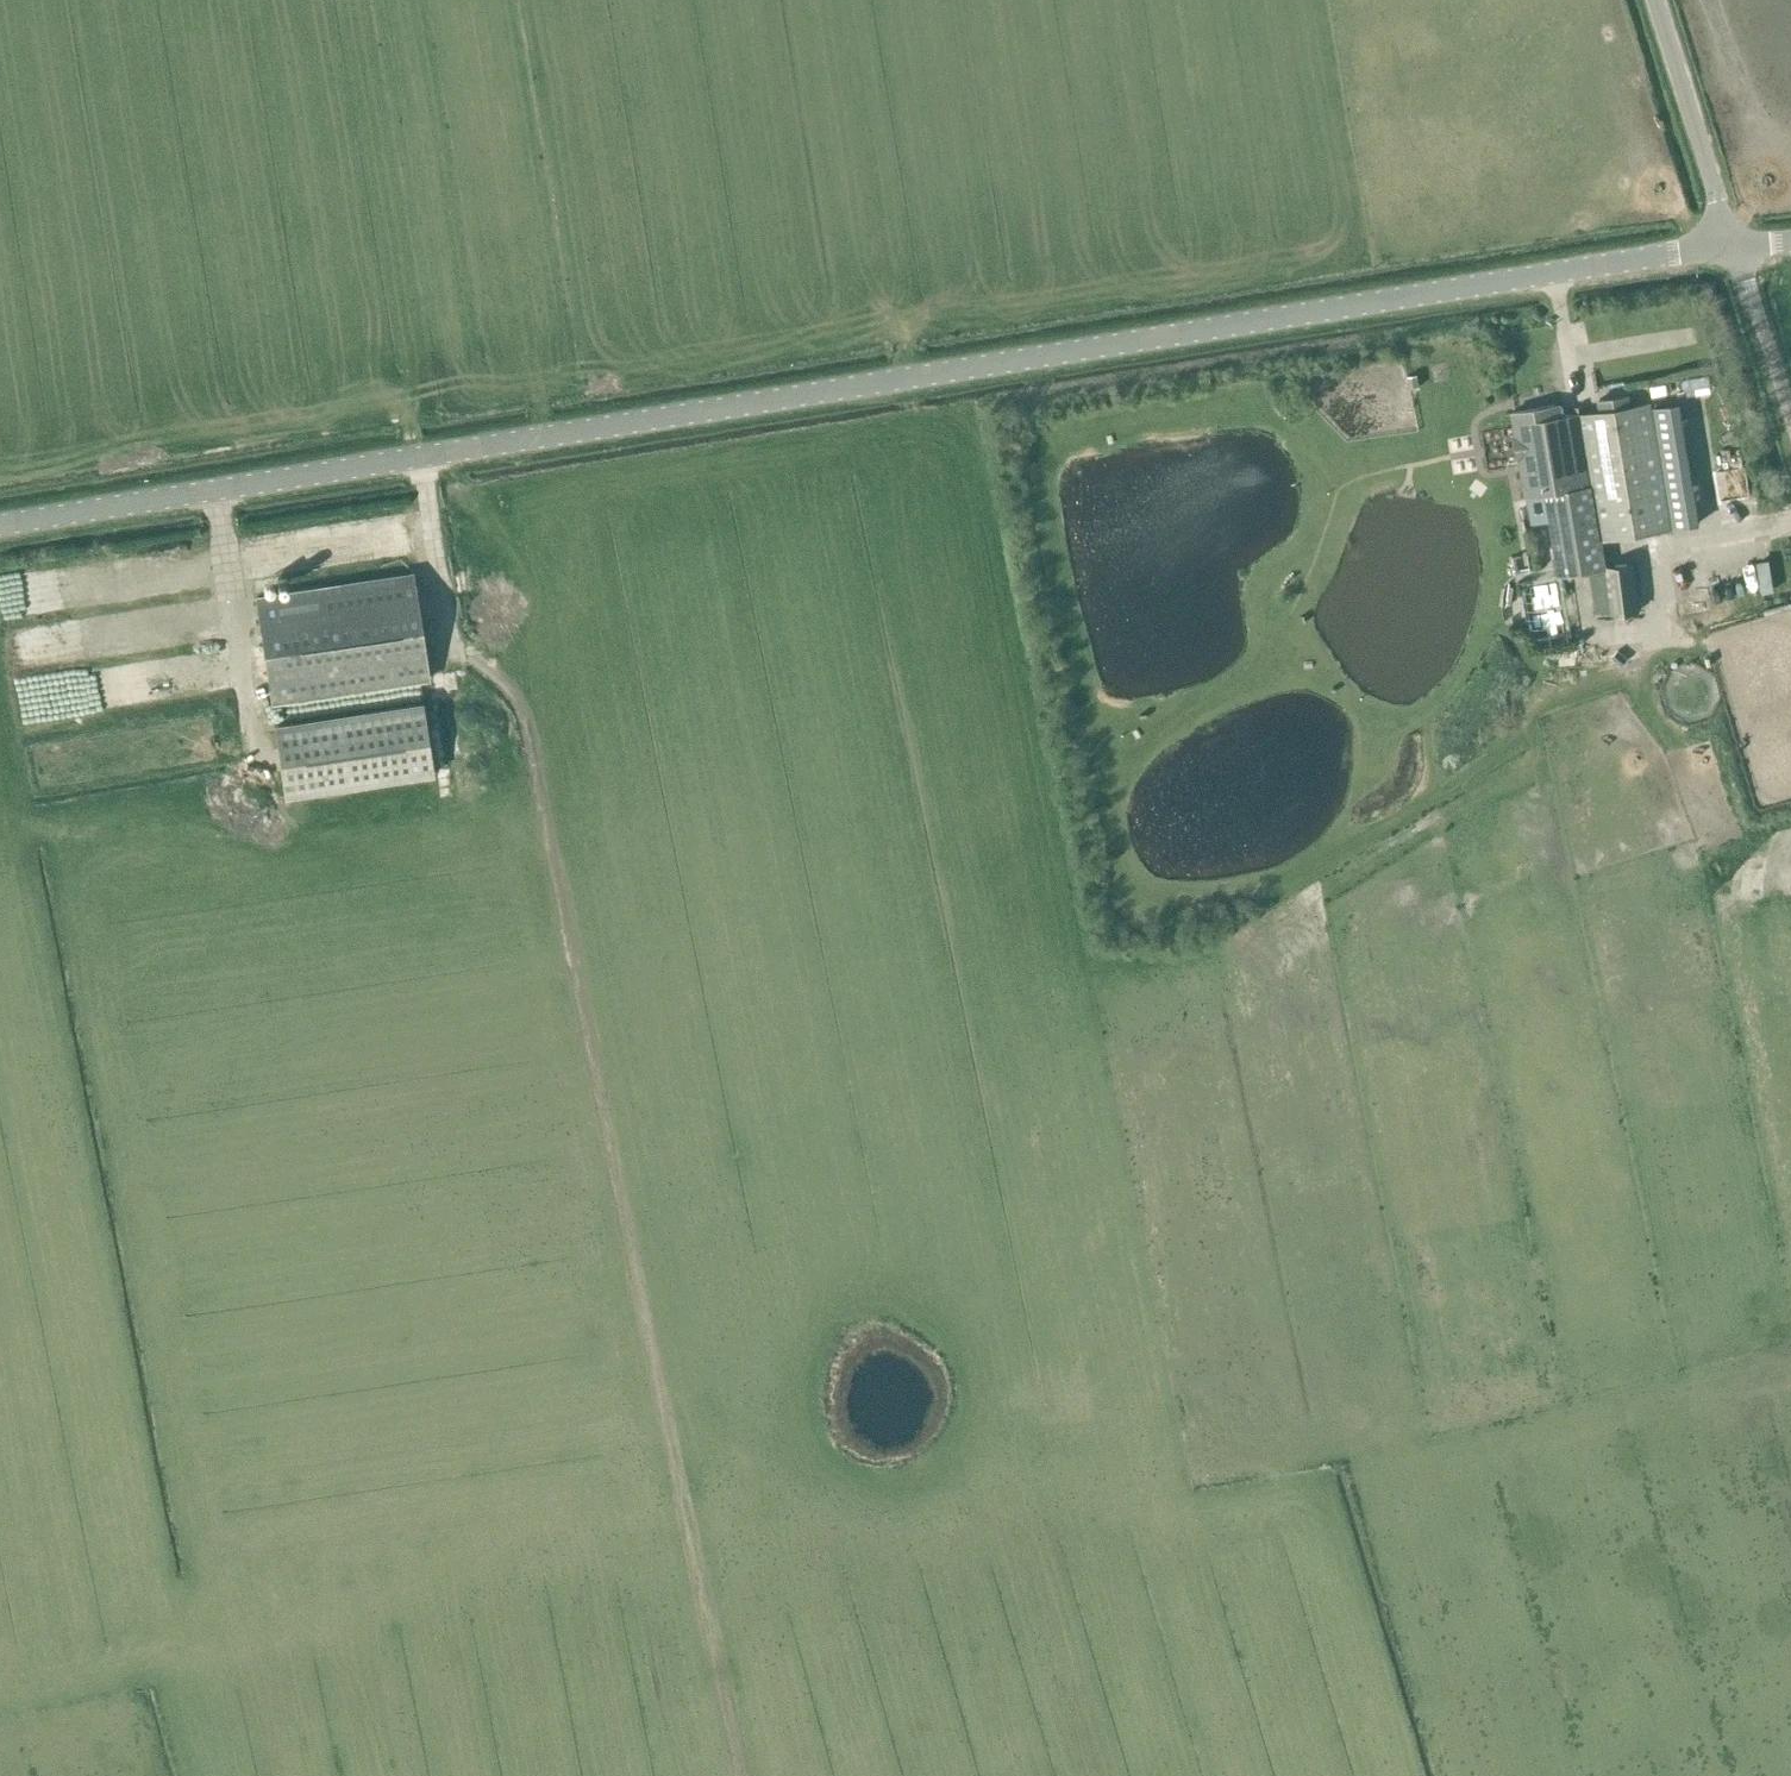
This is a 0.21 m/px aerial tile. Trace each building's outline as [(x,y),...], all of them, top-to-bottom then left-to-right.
[(1557,404),(1512,411),(1526,495),(1531,522),(1550,519),(1559,574),(1590,569),(1605,566),(1601,539),(1671,528),(1665,491),(1692,487),(1678,403),(1651,408),(1650,401),(1629,404),(1627,394),(1599,399),(1601,409),(1558,415),(1557,404)] [(1605,566),(1590,569),(1595,615),(1611,613),(1638,609),(1632,562),(1605,566)] [(413,574),(255,599),(270,702),(428,678),(413,574)] [(284,797),(433,774),(422,703),(274,726),(284,797)]
